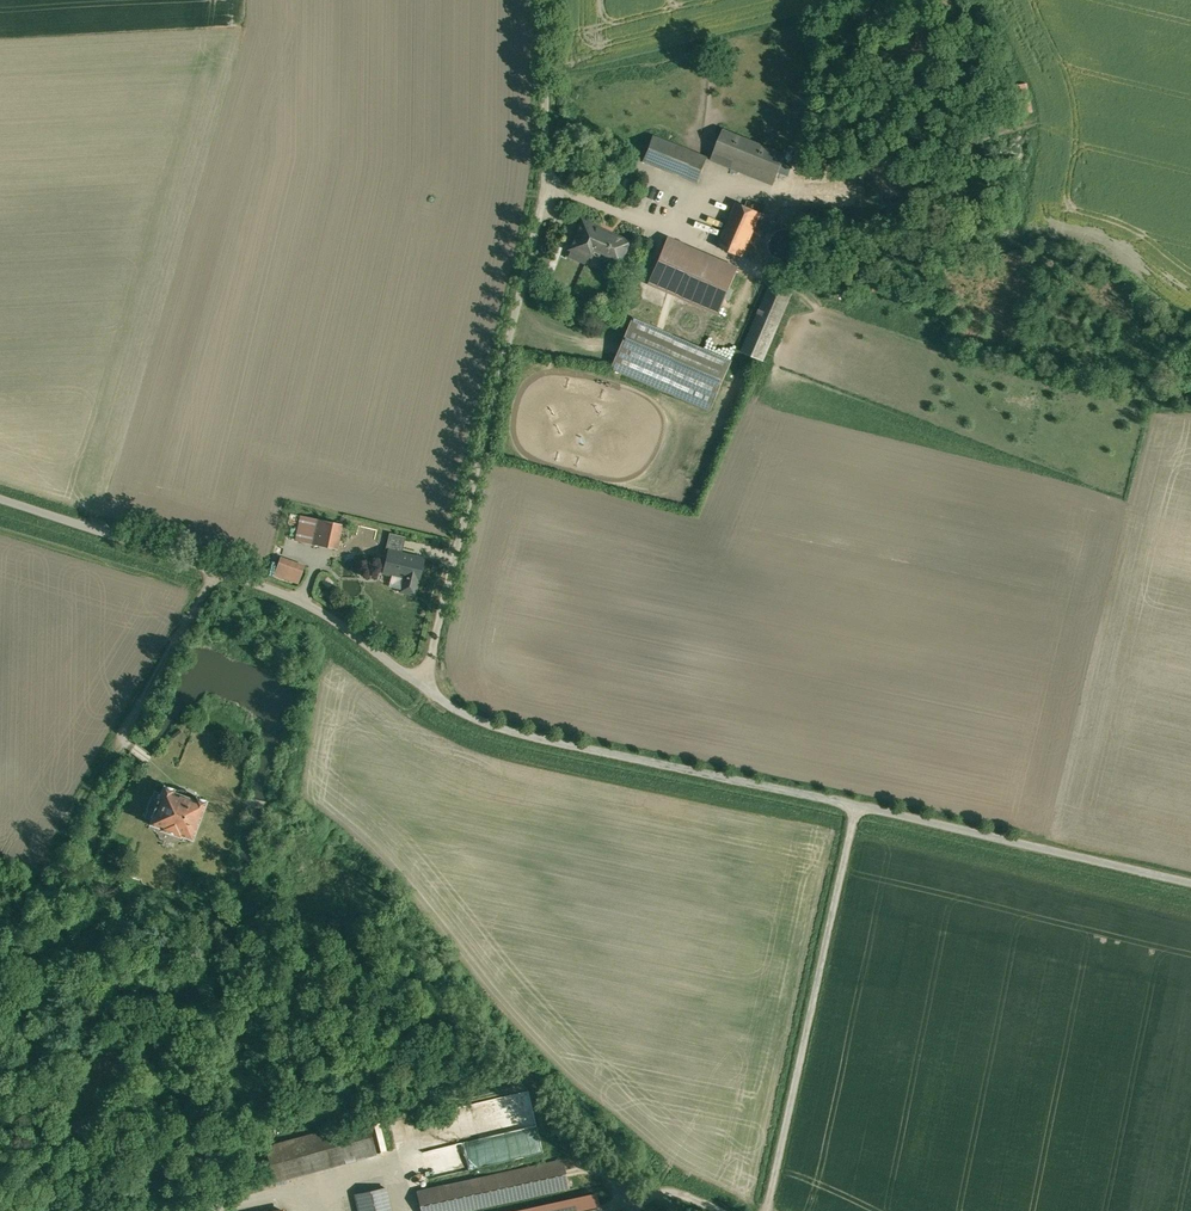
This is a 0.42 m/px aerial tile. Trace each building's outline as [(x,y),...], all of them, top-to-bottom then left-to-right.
[(786,155),(723,130),(714,152),(777,177),(786,155)] [(708,158),(652,136),(643,160),(698,182),(708,158)] [(761,213),(736,203),(718,247),(742,257),(761,213)] [(629,242),(582,221),(570,249),(588,257),(590,251),(619,264),(629,242)] [(786,228),(783,229),(780,230),(778,231),(776,232),(774,233),(773,235),(772,237),(770,240),(770,241),(769,244),(769,246),(770,249),(770,252),(771,254),(772,256),(774,258),(776,260),(778,261),(780,262),(782,263),(785,263),(788,263),(790,263),(793,262),(795,261),(797,260),(798,259),(800,257),(801,255),(802,253),(803,251),(803,249),(804,247),(804,245),(803,243),(803,241),(802,239),(801,237),(800,236),(799,234),(797,232),(795,231),(793,230),(790,229),(786,228)] [(738,269),(666,238),(661,250),(656,263),(648,282),(719,313),(738,269)] [(661,250),(649,244),(643,257),(656,263),(661,250)] [(771,284),(742,351),(763,360),(792,293),(771,284)] [(733,364),(633,320),(612,369),(711,412),(733,364)] [(342,524),(316,519),(311,543),(337,548),(342,524)] [(406,536),(389,532),(385,550),(389,551),(389,550),(402,553),(406,536)] [(389,551),(383,572),(403,577),(400,591),(414,594),(423,559),(402,553),(389,550),(389,551)] [(301,583),(307,563),(282,556),(276,576),(301,583)] [(183,783),(181,783),(178,783),(175,784),(174,785),(172,786),(171,787),(164,784),(161,792),(155,790),(146,815),(152,817),(151,822),(156,823),(154,830),(159,834),(159,841),(174,847),(176,840),(185,840),(187,835),(192,837),(198,821),(200,822),(201,822),(202,821),(203,820),(203,819),(204,818),(203,818),(203,816),(201,815),(206,799),(196,796),(196,794),(195,792),(194,789),(192,787),(190,786),(189,785),(186,784),(183,783)] [(367,1119),(265,1147),(275,1181),(377,1153),(367,1119)] [(564,1161),(418,1192),(422,1210),(462,1210),(569,1188),(564,1161)] [(356,1195),(360,1210),(401,1210),(395,1186),(356,1195)] [(466,1210),(509,1210),(552,1202),(550,1193),(466,1210)] [(595,1194),(519,1210),(599,1210),(595,1194)]
